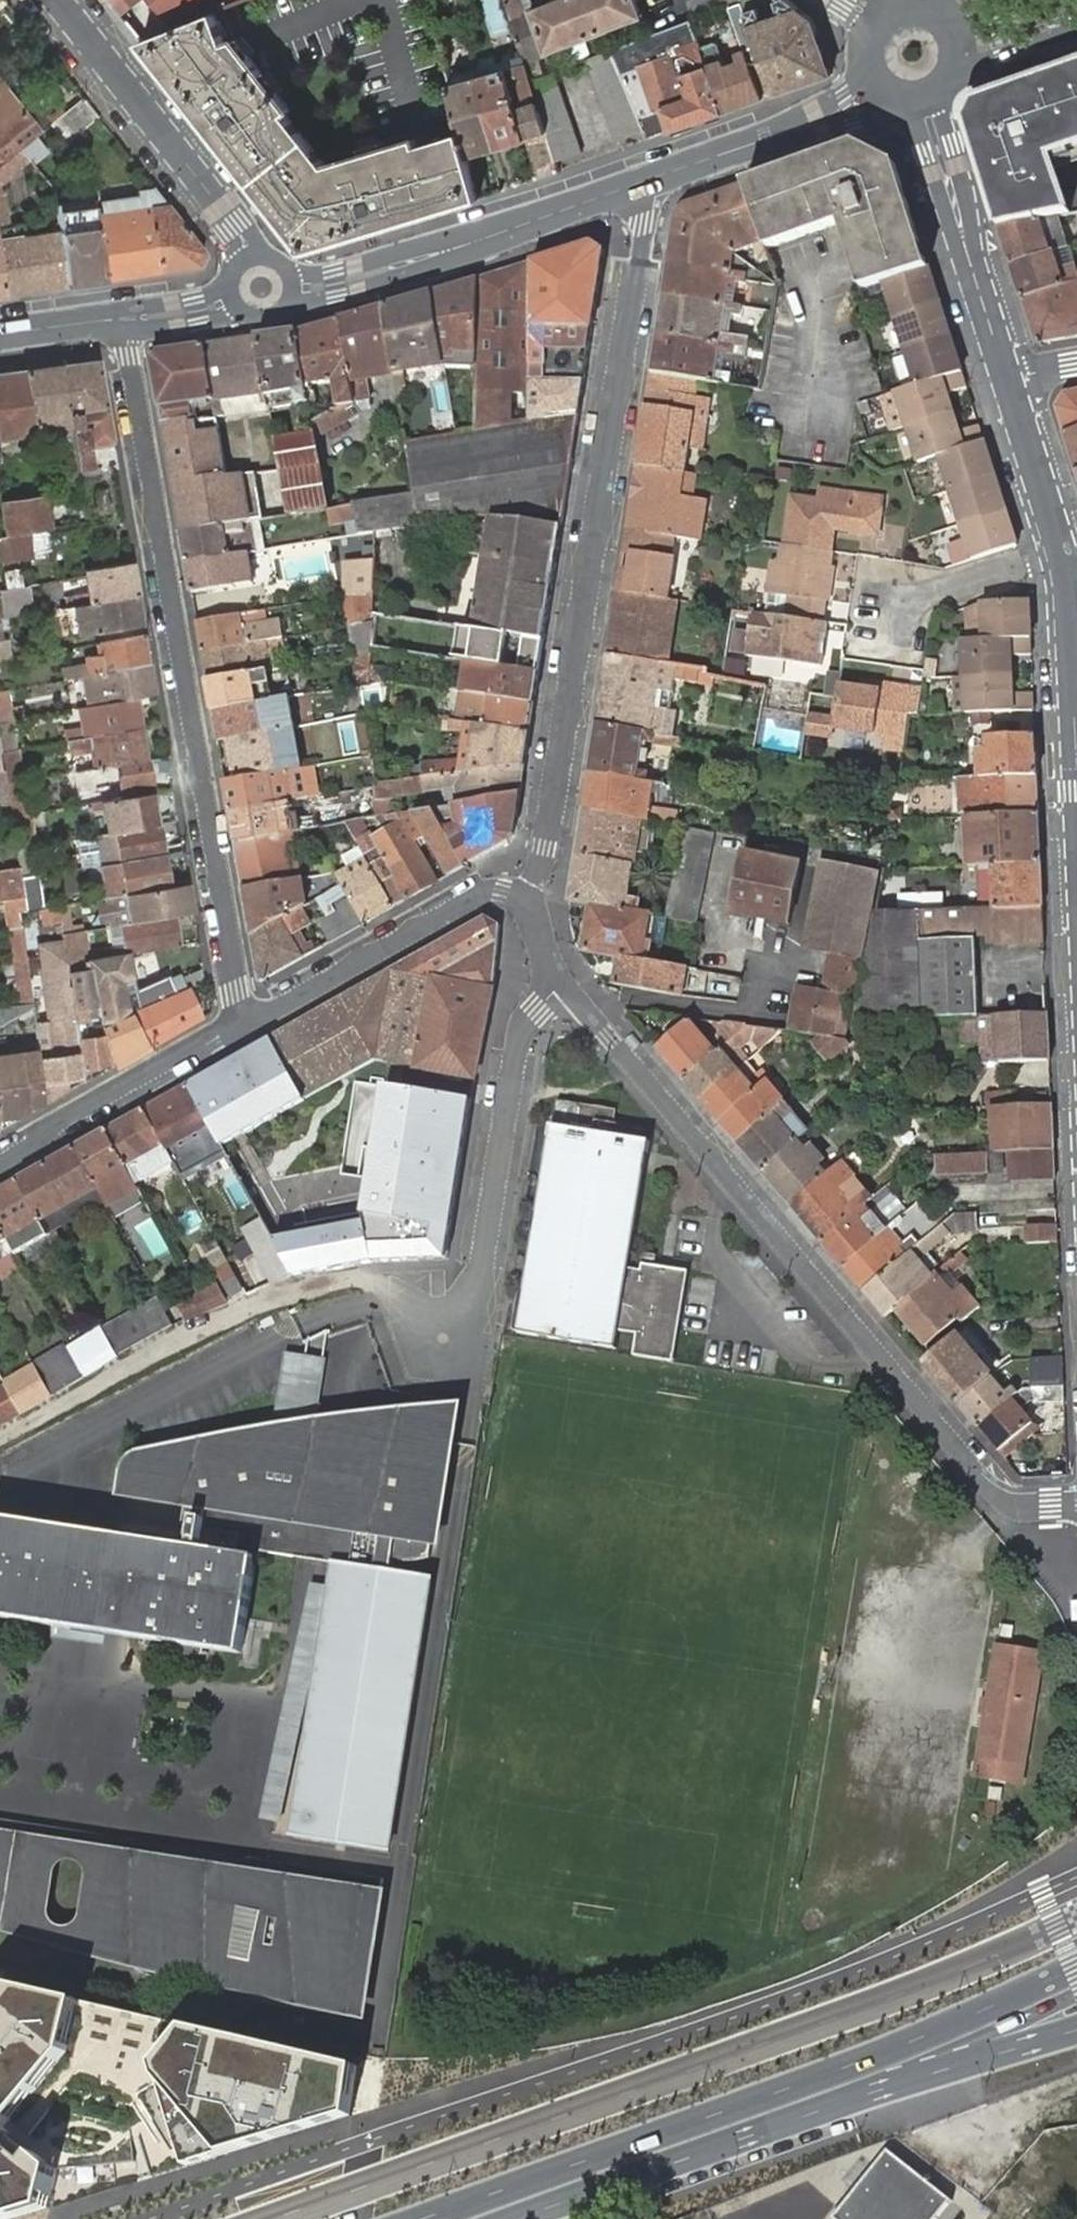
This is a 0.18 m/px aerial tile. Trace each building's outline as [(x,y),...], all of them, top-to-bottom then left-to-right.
[(122,18),(144,0),(108,0),(122,18)] [(172,28),(215,10),(223,7),(240,0),(149,0),(172,28)] [(522,50),(526,63),(530,77),(536,100),(546,132),(555,162),(583,152),(552,69),(541,73),(536,59),(547,55),(643,18),(636,0),(555,0),(535,8),(530,10),(523,12),(519,0),(507,0),(522,50)] [(523,12),(530,10),(535,8),(532,0),(519,0),(523,12)] [(742,0),(689,0),(694,15),(729,5),(742,1),(742,0)] [(742,1),(729,5),(745,50),(757,46),(774,95),(833,74),(814,20),(790,0),(778,0),(777,0),(781,12),(763,18),(759,7),(746,11),(742,1)] [(742,1),(746,11),(759,7),(757,0),(742,0),(742,1)] [(172,28),(140,41),(154,58),(168,76),(199,115),(226,149),(286,224),(307,251),(334,244),(407,223),(410,222),(481,198),(469,156),(462,132),(420,146),(418,139),(327,161),(293,104),(298,100),(246,39),(236,27),(230,32),(215,10),(172,28)] [(663,110),(671,133),(723,114),(712,78),(700,47),(690,19),(647,33),(654,51),(678,42),(690,75),(679,79),(671,56),(658,62),(641,67),(657,112),(663,110)] [(678,42),(654,51),(658,62),(671,56),(679,79),(690,75),(678,42)] [(763,99),(745,50),(736,54),(739,61),(724,66),(715,42),(700,47),(712,78),(723,114),(763,99)] [(617,141),(644,131),(610,48),(586,56),(617,141)] [(484,75),(479,76),(498,146),(527,137),(540,178),(558,172),(555,162),(546,132),(536,100),(530,77),(526,63),(507,68),(493,72),(484,75)] [(963,107),(981,164),(998,216),(1002,229),(1039,220),(1041,220),(1058,217),(1071,214),(1054,163),(1076,155),(1076,67),(963,107)] [(498,146),(479,76),(474,78),(465,80),(450,84),(459,121),(462,132),(469,156),(498,146)] [(23,111),(10,95),(0,83),(0,128),(23,111)] [(98,117),(83,98),(51,123),(63,144),(98,117)] [(23,111),(0,128),(0,164),(6,159),(19,148),(34,136),(39,132),(23,111)] [(45,150),(34,136),(19,148),(29,159),(30,162),(45,150)] [(769,175),(744,185),(768,251),(842,224),(856,266),(863,290),(885,283),(925,270),(929,268),(922,247),(917,232),(895,164),(857,145),(827,156),(769,175)] [(29,159),(19,148),(6,159),(0,164),(0,183),(29,159)] [(768,251),(744,185),(732,188),(713,195),(734,255),(735,254),(756,247),(762,263),(771,260),(768,251)] [(167,205),(153,187),(134,190),(135,200),(119,202),(109,203),(98,205),(100,215),(93,215),(95,230),(103,281),(161,272),(151,207),(167,205)] [(54,197),(54,192),(46,193),(48,204),(50,204),(55,203),(54,197)] [(734,255),(713,195),(686,205),(677,215),(670,263),(732,275),(733,263),(735,254),(734,255)] [(92,206),(91,199),(72,202),(62,203),(56,204),(56,208),(56,211),(92,206)] [(151,207),(161,272),(200,266),(206,254),(167,205),(151,207)] [(68,286),(103,281),(95,230),(93,215),(92,206),(56,211),(58,221),(59,228),(60,235),(68,286)] [(1039,220),(1002,229),(1002,230),(1013,266),(1052,253),(1045,230),(1054,227),(1060,225),(1058,217),(1041,220),(1039,220)] [(1054,227),(1045,230),(1052,253),(1055,252),(1062,250),(1056,232),(1054,227)] [(68,286),(60,235),(59,228),(53,229),(0,238),(0,271),(4,295),(68,286)] [(595,242),(535,261),(533,332),(532,382),(585,380),(593,331),(606,250),(595,242)] [(1055,252),(1061,271),(1076,266),(1070,247),(1062,250),(1055,252)] [(1013,266),(1024,299),(1076,282),(1076,268),(1076,266),(1061,271),(1055,252),(1052,253),(1013,266)] [(535,261),(479,279),(478,364),(477,430),(515,423),(515,394),(532,394),(532,386),(532,382),(533,332),(535,261)] [(732,275),(670,263),(665,294),(728,305),(730,288),(731,283),(736,283),(745,285),(746,280),(747,277),(736,275),(732,275)] [(934,284),(929,268),(925,270),(930,286),(934,284)] [(885,283),(896,318),(941,304),(934,284),(930,286),(925,270),(885,283)] [(479,279),(433,292),(445,363),(478,364),(479,279)] [(1024,299),(1038,344),(1076,337),(1076,282),(1024,299)] [(433,292),(386,306),(396,370),(445,363),(433,292)] [(659,334),(750,348),(751,338),(727,335),(723,334),(727,314),(730,314),(742,316),(743,307),(728,305),(665,294),(659,334)] [(896,318),(907,352),(948,339),(943,324),(947,323),(941,304),(896,318)] [(386,306),(343,318),(352,377),(356,402),(365,401),(361,376),(396,370),(386,306)] [(343,318),(298,331),(311,402),(300,404),(305,435),(317,434),(314,420),(312,406),(318,405),(314,384),(335,380),(339,404),(356,402),(352,377),(343,318)] [(943,324),(948,339),(952,338),(947,323),(943,324)] [(298,331),(259,337),(271,404),(272,409),(278,408),(300,404),(311,402),(298,331)] [(700,380),(716,383),(721,353),(725,354),(736,356),(749,357),(750,348),(659,334),(653,374),(700,380)] [(259,337),(206,345),(215,400),(218,418),(228,416),(225,401),(231,400),(239,399),(247,398),(255,397),(260,396),(262,406),(271,404),(259,337)] [(953,354),(956,353),(952,338),(948,339),(953,354)] [(907,352),(918,387),(963,373),(956,353),(953,354),(948,339),(907,352)] [(215,400),(206,345),(152,352),(161,408),(183,534),(245,523),(291,516),(282,471),(229,477),(224,478),(214,419),(194,422),(191,404),(215,400)] [(98,360),(61,365),(69,419),(71,426),(78,470),(92,468),(116,464),(112,440),(98,360)] [(61,365),(26,371),(35,424),(63,420),(64,427),(71,426),(69,419),(61,365)] [(0,375),(0,437),(36,432),(35,424),(26,371),(0,375)] [(898,393),(909,429),(954,414),(948,395),(968,389),(963,373),(918,387),(898,393)] [(697,397),(700,380),(653,374),(651,386),(650,390),(647,406),(665,409),(668,393),(697,397)] [(532,421),(581,412),(585,384),(585,380),(532,382),(532,386),(532,394),(532,421)] [(1067,434),(1076,431),(1076,391),(1067,393),(1058,407),(1067,434)] [(647,466),(686,472),(689,449),(695,415),(708,417),(711,399),(697,397),(668,393),(665,409),(647,406),(647,408),(647,410),(646,419),(651,419),(649,430),(644,429),(641,446),(638,465),(647,466)] [(358,412),(356,402),(339,404),(327,412),(334,423),(358,412)] [(314,420),(317,434),(334,423),(327,412),(314,420)] [(457,434),(408,442),(414,494),(572,465),(581,412),(532,421),(515,423),(477,430),(457,434)] [(954,414),(909,429),(921,463),(941,456),(985,442),(980,427),(960,433),(954,414)] [(695,415),(689,449),(703,451),(708,417),(695,415)] [(1067,434),(1076,465),(1076,431),(1067,434)] [(277,440),(282,471),(291,516),(328,509),(330,509),(317,434),(305,435),(277,440)] [(992,462),(985,442),(941,456),(952,492),(993,478),(988,463),(992,462)] [(996,477),(992,462),(988,463),(993,478),(996,477)] [(493,518),(476,630),(545,640),(563,524),(572,465),(414,494),(355,504),(357,519),(360,535),(378,532),(419,526),(417,515),(493,518)] [(640,510),(647,466),(638,465),(636,483),(632,508),(640,510)] [(682,496),(686,472),(647,466),(640,510),(637,530),(676,536),(701,540),(708,501),(694,498),(682,496)] [(697,474),(686,472),(682,496),(694,498),(697,474)] [(996,477),(993,478),(998,494),(1002,492),(996,477)] [(993,478),(952,492),(963,526),(1007,511),(1002,492),(998,494),(993,478)] [(822,489),(820,500),(854,504),(855,494),(822,489)] [(792,496),(785,545),(821,550),(825,527),(836,529),(880,535),(885,498),(855,494),(854,504),(820,500),(792,496)] [(47,496),(1,504),(6,535),(29,531),(52,528),(47,496)] [(330,509),(328,509),(330,523),(357,519),(355,504),(330,509)] [(959,566),(974,561),(1015,548),(1010,532),(1014,530),(1007,511),(963,526),(968,539),(953,543),(959,566)] [(68,516),(70,525),(87,522),(86,513),(68,516)] [(245,523),(183,534),(188,563),(250,553),(245,523)] [(821,550),(832,552),(836,529),(825,527),(821,550)] [(672,557),(676,536),(637,530),(633,553),(627,592),(669,599),(676,558),(672,557)] [(1019,546),(1014,530),(1010,532),(1015,548),(1019,546)] [(6,535),(0,536),(0,544),(3,562),(34,557),(29,531),(6,535)] [(370,539),(350,539),(350,554),(370,554),(370,539)] [(830,566),(832,552),(821,550),(785,545),(782,562),(774,561),(769,593),(792,596),(789,617),(822,622),(825,600),(830,566)] [(633,553),(625,552),(623,562),(620,582),(619,591),(627,592),(633,553)] [(250,553),(188,563),(194,593),(256,583),(250,553)] [(138,594),(133,561),(86,569),(86,574),(88,591),(74,593),(76,604),(138,594)] [(347,597),(376,592),(377,564),(345,569),(347,597)] [(830,566),(825,600),(832,601),(836,567),(830,566)] [(0,590),(0,593),(0,595),(4,616),(5,616),(15,614),(26,612),(22,586),(0,590)] [(615,619),(609,655),(663,664),(668,665),(675,624),(667,624),(671,599),(669,599),(627,592),(619,591),(615,614),(621,614),(620,620),(615,619)] [(375,622),(375,615),(376,592),(347,597),(352,626),(375,622)] [(144,623),(138,594),(76,604),(74,604),(75,609),(80,635),(144,623)] [(675,624),(679,600),(671,599),(667,624),(675,624)] [(1027,618),(1026,601),(984,603),(985,640),(1032,637),(1031,618),(1027,618)] [(968,608),(968,641),(985,640),(984,603),(968,608)] [(269,621),(267,611),(198,622),(204,651),(285,637),(282,619),(269,621)] [(789,617),(753,612),(746,656),(820,667),(826,623),(822,622),(789,617)] [(16,623),(15,614),(5,616),(7,625),(16,623)] [(374,647),(375,622),(352,626),(355,657),(358,656),(374,654),(374,647)] [(476,630),(462,628),(458,660),(490,665),(540,673),(545,640),(476,630)] [(150,663),(145,634),(99,643),(101,654),(85,657),(87,665),(62,670),(63,679),(85,675),(150,663)] [(287,647),(285,637),(204,651),(209,681),(270,671),(277,669),(274,649),(287,647)] [(964,642),(966,677),(1013,675),(1012,656),(1033,655),(1032,637),(985,640),(968,641),(964,642)] [(0,639),(0,661),(12,659),(8,638),(0,639)] [(373,685),(374,654),(358,656),(359,665),(357,665),(359,680),(361,679),(363,687),(373,685)] [(598,723),(661,734),(675,737),(676,728),(653,724),(658,690),(665,691),(670,692),(673,692),(676,679),(698,682),(699,679),(706,680),(707,676),(708,670),(668,665),(663,664),(609,655),(604,689),(598,723)] [(155,692),(150,663),(85,675),(90,705),(137,696),(155,692)] [(535,704),(540,673),(490,665),(477,663),(472,693),(484,695),(485,695),(535,704)] [(214,710),(305,696),(304,684),(273,690),(270,671),(209,681),(214,710)] [(968,714),(1036,711),(1035,693),(1014,694),(1013,675),(966,677),(968,714)] [(966,677),(953,678),(954,715),(968,714),(966,677)] [(875,734),(884,735),(890,692),(923,697),(924,687),(863,679),(861,688),(881,691),(875,734)] [(833,728),(875,734),(881,691),(861,688),(840,685),(838,697),(834,717),(833,728)] [(5,689),(0,690),(0,722),(10,720),(5,689)] [(531,733),(535,704),(485,695),(484,695),(472,693),(470,693),(463,692),(458,722),(480,725),(531,733)] [(911,717),(919,717),(923,697),(890,692),(884,735),(882,749),(904,751),(911,717)] [(137,696),(90,705),(79,707),(83,728),(64,732),(66,740),(67,740),(142,726),(137,696)] [(307,706),(305,696),(214,710),(219,740),(229,738),(273,730),(287,728),(284,710),(307,706)] [(809,714),(806,734),(831,738),(833,728),(834,717),(809,714)] [(10,720),(0,722),(0,748),(1,752),(16,749),(12,725),(27,722),(25,717),(10,720)] [(526,765),(531,733),(480,725),(458,722),(453,721),(451,729),(470,732),(466,759),(465,771),(465,772),(526,765)] [(656,783),(658,783),(659,774),(644,771),(646,760),(648,754),(650,742),(660,743),(661,734),(598,723),(591,772),(656,783)] [(148,760),(142,726),(67,740),(69,754),(91,750),(93,758),(86,759),(88,770),(148,760)] [(296,733),(295,726),(287,728),(273,730),(274,737),(296,733)] [(236,779),(279,772),(274,737),(273,730),(229,738),(236,779)] [(1038,775),(1037,735),(990,737),(990,753),(981,753),(981,768),(982,777),(1038,775)] [(22,782),(16,749),(1,752),(4,769),(6,785),(16,783),(22,782)] [(423,763),(424,777),(465,771),(466,759),(423,763)] [(153,792),(148,760),(88,770),(67,774),(70,789),(85,786),(87,796),(108,792),(109,799),(153,792)] [(521,794),(526,765),(465,772),(465,771),(424,777),(403,780),(405,795),(454,788),(460,804),(521,794)] [(0,770),(0,803),(9,801),(6,785),(4,769),(0,770)] [(292,770),(281,772),(279,772),(236,779),(226,781),(231,811),(277,804),(292,802),(297,800),(292,770)] [(631,817),(656,821),(657,814),(652,813),(653,803),(655,791),(656,783),(591,772),(585,808),(631,817)] [(1038,775),(982,777),(962,778),(963,817),(967,817),(1040,814),(1038,775)] [(403,780),(393,782),(394,796),(405,795),(403,780)] [(394,796),(393,782),(377,785),(377,787),(379,817),(395,814),(394,796)] [(21,814),(16,783),(6,785),(9,801),(12,816),(21,814)] [(159,824),(153,792),(109,799),(92,802),(93,811),(113,807),(117,831),(159,824)] [(515,835),(521,794),(460,804),(454,805),(440,807),(443,820),(457,818),(459,825),(446,830),(447,832),(428,840),(449,876),(467,866),(510,842),(515,835)] [(292,802),(277,804),(231,811),(236,842),(294,832),(297,832),(299,831),(311,829),(319,827),(318,819),(300,822),(299,818),(295,818),(292,802)] [(443,820),(440,807),(435,808),(412,812),(419,824),(426,836),(428,840),(447,832),(446,830),(443,820)] [(629,863),(633,865),(636,852),(626,850),(631,817),(585,808),(578,854),(629,863)] [(412,812),(399,814),(406,825),(362,850),(367,858),(381,883),(394,907),(408,899),(438,882),(415,842),(426,836),(419,824),(412,812)] [(1042,863),(1040,814),(967,817),(970,866),(1042,863)] [(351,830),(360,845),(372,839),(368,819),(363,820),(347,822),(351,830)] [(164,853),(159,824),(117,831),(96,835),(101,864),(103,864),(164,853)] [(664,918),(699,924),(716,833),(682,826),(664,918)] [(328,837),(326,835),(322,828),(317,831),(322,840),(328,837)] [(295,841),(294,832),(236,842),(244,888),(302,879),(300,870),(289,872),(284,843),(295,841)] [(768,919),(793,924),(805,864),(783,860),(785,851),(770,849),(769,857),(747,853),(735,914),(760,918),(768,919)] [(169,885),(164,853),(103,864),(108,896),(169,885)] [(578,854),(571,900),(592,905),(635,912),(637,900),(623,897),(629,863),(578,854)] [(381,883),(367,858),(338,875),(343,885),(347,892),(365,923),(394,907),(381,883)] [(818,1036),(848,1041),(881,874),(825,863),(807,950),(834,955),(826,992),(801,987),(791,1033),(818,1036)] [(1044,906),(1042,863),(970,866),(971,909),(1044,906)] [(22,876),(20,867),(5,869),(10,898),(25,895),(22,876)] [(343,885),(338,875),(336,873),(324,875),(319,876),(328,893),(343,885)] [(39,908),(34,874),(22,876),(25,895),(27,910),(39,908)] [(244,888),(253,935),(300,909),(306,905),(302,879),(244,888)] [(193,912),(188,882),(169,885),(108,896),(107,896),(112,925),(120,924),(121,924),(174,915),(193,912)] [(329,902),(347,892),(343,885),(328,893),(318,899),(328,916),(335,912),(329,902)] [(332,942),(365,923),(347,892),(329,902),(335,912),(328,916),(320,921),(332,942)] [(897,896),(898,912),(943,910),(942,894),(897,896)] [(27,910),(25,895),(10,898),(4,899),(8,929),(10,928),(22,927),(20,911),(27,910)] [(67,903),(58,904),(63,933),(72,932),(67,903)] [(58,904),(39,908),(27,910),(20,911),(22,927),(24,940),(63,933),(58,904)] [(584,950),(620,956),(643,960),(644,953),(650,954),(653,939),(647,937),(649,925),(650,921),(656,921),(657,916),(651,915),(635,912),(592,905),(584,950)] [(971,909),(943,910),(898,912),(877,912),(855,1021),(883,1020),(978,1017),(975,943),(975,932),(997,931),(998,942),(1046,941),(1044,906),(971,909)] [(305,957),(312,953),(309,948),(302,952),(293,935),(310,924),(300,909),(253,935),(261,981),(305,957)] [(179,944),(174,915),(121,924),(120,924),(124,949),(113,951),(113,948),(97,951),(98,958),(125,953),(179,944)] [(659,940),(663,917),(657,916),(656,921),(655,926),(649,925),(647,937),(653,939),(659,940)] [(426,970),(425,978),(434,980),(494,991),(500,925),(487,917),(423,953),(429,965),(425,967),(424,970),(426,970)] [(112,925),(109,925),(113,948),(113,951),(124,949),(120,924),(112,925)] [(27,958),(24,940),(22,927),(10,928),(15,960),(27,958)] [(95,928),(72,932),(63,933),(63,939),(66,955),(90,952),(88,940),(97,938),(95,928)] [(68,972),(67,965),(63,939),(37,943),(48,1019),(45,1020),(50,1053),(36,1055),(37,1060),(43,1105),(57,1097),(55,1081),(82,1078),(81,1070),(68,972)] [(97,951),(90,952),(91,959),(98,958),(97,951)] [(90,952),(66,955),(67,965),(68,972),(92,968),(101,1025),(132,1012),(133,1011),(174,994),(169,982),(151,990),(152,991),(147,992),(143,974),(128,976),(125,953),(98,958),(91,959),(90,952)] [(423,953),(390,971),(425,978),(426,970),(424,970),(425,967),(429,965),(423,953)] [(620,956),(615,984),(684,995),(688,968),(643,960),(620,956)] [(32,1002),(27,958),(15,960),(13,961),(19,1004),(32,1002)] [(92,968),(68,972),(81,1070),(112,1060),(101,1025),(92,968)] [(390,971),(272,1037),(306,1098),(375,1060),(390,971)] [(375,1060),(403,1065),(406,1047),(421,1049),(434,980),(425,978),(390,971),(375,1060)] [(403,1065),(476,1079),(494,991),(434,980),(421,1049),(406,1047),(403,1065)] [(187,989),(174,994),(133,1011),(132,1012),(149,1046),(200,1018),(187,989)] [(33,1006),(32,1002),(19,1004),(0,1007),(0,1026),(33,1006)] [(149,1046),(132,1012),(101,1025),(112,1060),(114,1066),(149,1046)] [(1051,1062),(1049,1014),(998,1016),(1000,1063),(1051,1062)] [(659,1047),(687,1079),(722,1048),(747,1027),(725,1023),(721,1039),(714,1045),(712,1042),(707,1037),(703,1032),(691,1019),(659,1047)] [(883,1020),(855,1021),(854,1025),(856,1033),(883,1033),(883,1020)] [(687,1079),(704,1100),(739,1069),(749,1061),(739,1049),(751,1039),(760,1051),(783,1032),(763,1029),(747,1027),(722,1048),(687,1079)] [(830,1063),(852,1046),(848,1041),(818,1036),(812,1041),(830,1063)] [(296,1277),(356,1266),(376,1262),(420,1261),(448,1259),(456,1211),(464,1157),(473,1100),(399,1089),(403,1065),(375,1060),(306,1098),(272,1037),(189,1084),(221,1141),(264,1220),(296,1277)] [(43,1105),(37,1060),(36,1055),(0,1061),(0,1118),(25,1115),(25,1108),(43,1105)] [(704,1100),(721,1121),(757,1090),(768,1079),(790,1060),(785,1055),(780,1060),(778,1058),(760,1074),(749,1061),(739,1069),(704,1100)] [(721,1121),(739,1142),(785,1102),(787,1101),(768,1079),(757,1090),(721,1121)] [(209,1148),(221,1141),(189,1084),(145,1109),(175,1161),(183,1177),(192,1172),(183,1157),(206,1143),(209,1148)] [(572,1102),(558,1100),(554,1126),(577,1129),(582,1104),(572,1102)] [(799,1140),(808,1132),(793,1114),(795,1113),(785,1102),(739,1142),(764,1171),(799,1140)] [(554,1126),(552,1125),(538,1214),(535,1233),(525,1292),(522,1312),(518,1333),(617,1349),(620,1331),(638,1335),(635,1356),(675,1363),(690,1272),(643,1264),(642,1270),(630,1268),(651,1142),(613,1135),(614,1135),(618,1110),(591,1105),(582,1104),(577,1129),(554,1126)] [(1055,1149),(1053,1104),(993,1107),(994,1120),(995,1152),(1011,1151),(1055,1149)] [(107,1130),(136,1183),(168,1165),(173,1173),(170,1175),(179,1191),(188,1186),(183,1177),(175,1161),(145,1109),(107,1130)] [(140,1191),(136,1183),(107,1130),(76,1148),(99,1189),(104,1198),(105,1200),(107,1203),(109,1207),(140,1191)] [(792,1205),(828,1175),(819,1164),(834,1151),(829,1145),(820,1153),(814,1145),(807,1151),(799,1140),(764,1171),(792,1205)] [(48,1164),(19,1179),(42,1220),(57,1245),(63,1242),(58,1231),(50,1216),(99,1189),(76,1148),(48,1164)] [(1057,1180),(1055,1149),(1011,1151),(1012,1174),(1012,1179),(1012,1182),(1057,1180)] [(987,1174),(986,1152),(931,1155),(931,1164),(938,1164),(938,1177),(987,1174)] [(857,1177),(844,1162),(828,1175),(792,1205),(823,1241),(873,1198),(868,1192),(854,1204),(845,1193),(842,1190),(846,1187),(855,1179),(857,1177)] [(0,1190),(0,1223),(8,1237),(17,1254),(25,1250),(17,1235),(42,1220),(19,1179),(0,1190)] [(888,1185),(873,1198),(823,1241),(845,1267),(888,1229),(872,1210),(893,1192),(888,1185)] [(58,1231),(107,1203),(105,1200),(104,1198),(99,1189),(50,1216),(58,1231)] [(909,1211),(893,1192),(872,1210),(888,1229),(901,1219),(909,1211)] [(938,1223),(920,1202),(909,1211),(901,1219),(888,1229),(845,1267),(866,1292),(913,1252),(923,1244),(942,1228),(938,1223)] [(913,1252),(866,1292),(887,1317),(896,1309),(927,1282),(930,1279),(927,1275),(924,1278),(923,1277),(930,1272),(920,1260),(956,1231),(979,1229),(978,1214),(957,1215),(956,1216),(942,1228),(923,1244),(913,1252)] [(275,1285),(296,1277),(264,1220),(250,1228),(275,1285)] [(1059,1242),(1059,1224),(1032,1226),(1032,1244),(1059,1242)] [(63,1242),(57,1245),(60,1252),(67,1248),(63,1242)] [(941,1271),(930,1279),(927,1282),(896,1309),(927,1346),(960,1318),(963,1322),(981,1307),(963,1286),(955,1293),(951,1289),(944,1280),(964,1262),(958,1255),(941,1271)] [(231,1296),(245,1288),(231,1262),(217,1270),(231,1296)] [(198,1296),(207,1312),(228,1303),(218,1285),(198,1296)] [(180,1305),(188,1320),(207,1312),(198,1296),(180,1305)] [(110,1341),(118,1355),(174,1325),(173,1325),(159,1299),(103,1328),(110,1341)] [(281,1384),(272,1441),(316,1434),(324,1383),(332,1329),(313,1339),(308,1370),(281,1384)] [(958,1333),(925,1362),(960,1403),(993,1375),(990,1371),(986,1366),(982,1361),(979,1358),(972,1349),(970,1347),(965,1342),(961,1336),(958,1333)] [(76,1361),(84,1376),(119,1357),(118,1355),(110,1341),(76,1361)] [(36,1366),(52,1395),(53,1396),(84,1376),(76,1361),(69,1347),(36,1366)] [(997,1379),(993,1375),(960,1403),(979,1426),(1012,1398),(1019,1392),(1024,1388),(1037,1388),(1066,1387),(1064,1357),(1031,1358),(1032,1384),(1023,1387),(1018,1391),(1014,1386),(1007,1392),(997,1379)] [(7,1387),(22,1413),(52,1395),(36,1366),(6,1384),(7,1387)] [(22,1413),(7,1387),(0,1391),(0,1425),(22,1413)] [(1066,1401),(1066,1387),(1037,1388),(1037,1395),(1037,1402),(1066,1401)] [(1012,1398),(979,1426),(1000,1451),(1033,1422),(1021,1408),(1032,1399),(1037,1395),(1037,1388),(1024,1388),(1019,1392),(1012,1398)] [(461,1399),(431,1394),(427,1421),(457,1418),(461,1399)] [(184,1525),(180,1546),(201,1548),(210,1550),(258,1557),(258,1554),(336,1566),(295,1837),(390,1852),(432,1581),(392,1574),(394,1565),(423,1561),(429,1560),(431,1558),(432,1547),(457,1418),(427,1421),(411,1422),(407,1445),(388,1447),(392,1424),(379,1426),(368,1431),(360,1438),(355,1445),(352,1452),(313,1456),(316,1434),(272,1441),(243,1446),(181,1458),(139,1467),(133,1476),(130,1494),(187,1503),(195,1504),(192,1526),(184,1525)] [(195,1504),(187,1503),(184,1525),(192,1526),(195,1504)] [(138,1637),(243,1653),(248,1619),(258,1557),(210,1550),(201,1548),(180,1546),(59,1527),(49,1525),(4,1518),(0,1518),(0,1616),(34,1621),(43,1565),(146,1580),(138,1637)] [(129,1636),(138,1637),(146,1580),(43,1565),(34,1621),(129,1636)] [(331,1589),(313,1585),(263,1818),(281,1822),(331,1589)] [(1043,1654),(998,1646),(978,1775),(1022,1783),(1043,1654)] [(111,1950),(123,1871),(168,1878),(170,1870),(288,1888),(290,1875),(0,1830),(0,1921),(111,1950)] [(168,1878),(123,1871),(111,1950),(232,1969),(241,1970),(238,1990),(270,1995),(269,2004),(318,2012),(330,1932),(379,1939),(386,1890),(290,1875),(288,1888),(170,1870),(168,1878)] [(379,1939),(330,1932),(318,2012),(366,2019),(379,1939)] [(241,1970),(232,1969),(228,1998),(269,2004),(270,1995),(238,1990),(241,1970)] [(19,1973),(0,1997),(0,2218),(19,2218),(68,2204),(73,2159),(28,2132),(84,2058),(102,1993),(19,1973)] [(348,2076),(180,2036),(152,2075),(157,2090),(215,2158),(344,2119),(348,2076)] [(885,2148),(830,2215),(835,2218),(932,2218),(948,2196),(885,2148)]
